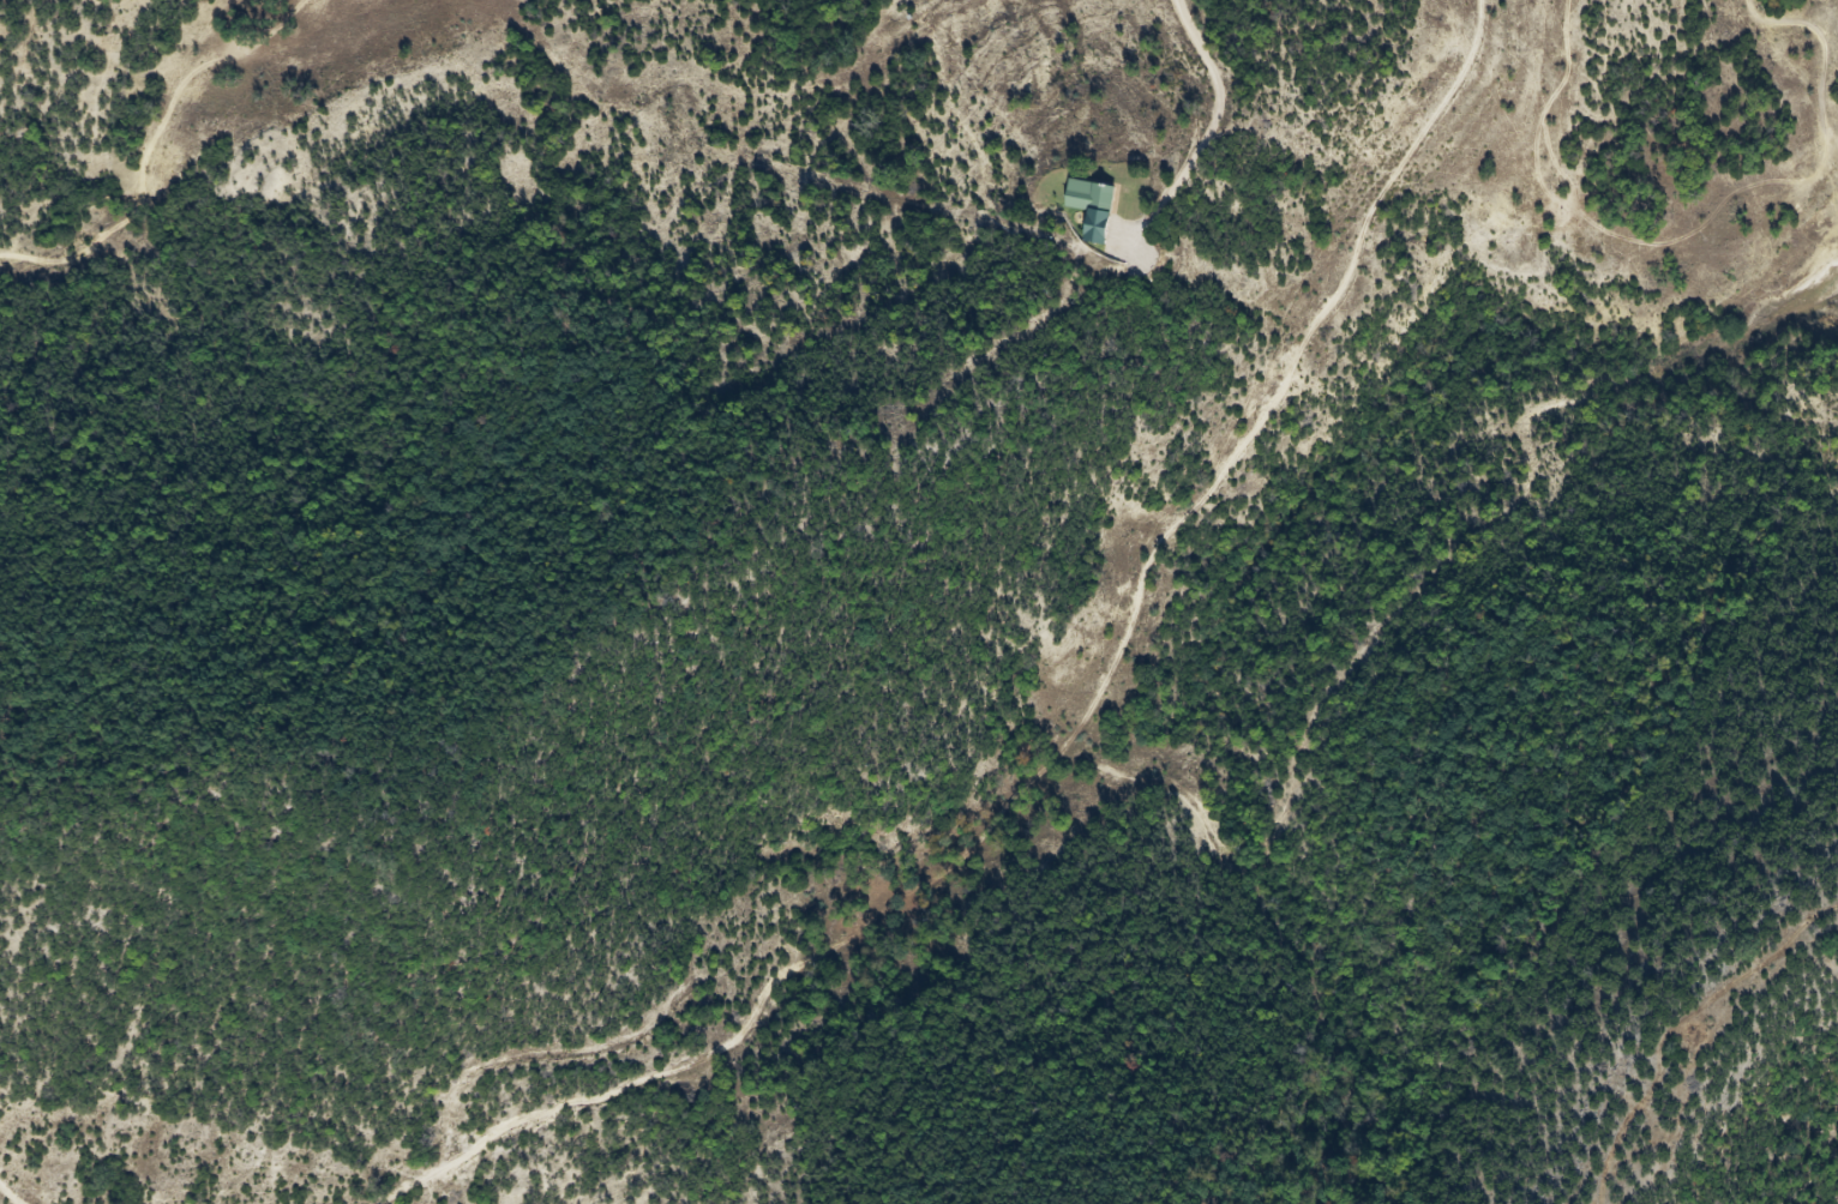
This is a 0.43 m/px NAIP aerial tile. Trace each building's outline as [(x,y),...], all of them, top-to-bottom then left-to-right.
[(1058,185),(1053,214),(1103,222),(1108,193),(1058,185)]
